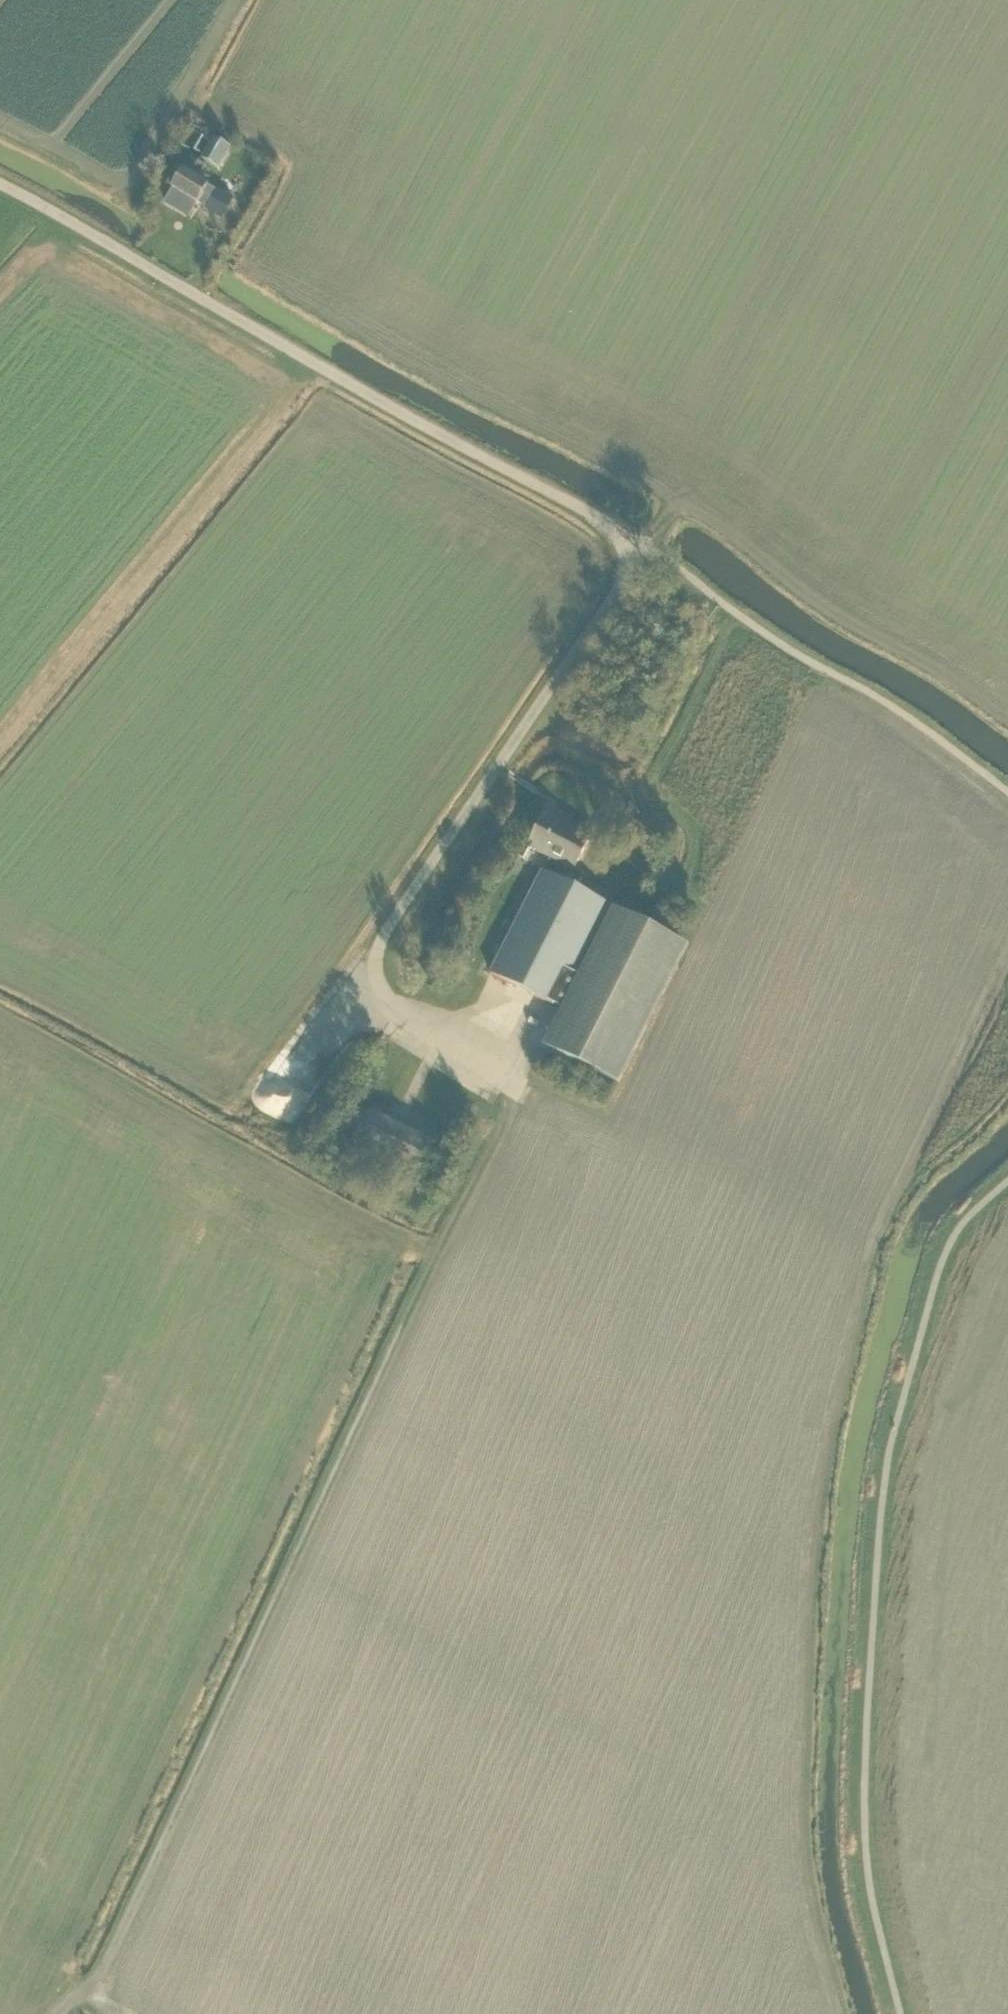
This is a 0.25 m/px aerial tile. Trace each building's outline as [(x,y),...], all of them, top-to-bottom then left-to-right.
[(201,159),(219,170),(231,149),(213,139),(201,159)] [(207,186),(198,181),(207,168),(191,158),(164,204),(188,218),(207,186)] [(218,190),(211,201),(228,211),(234,200),(218,190)] [(557,1007),(564,1011),(547,1045),(617,1081),(684,950),(614,914),(581,978),(574,974),(609,906),(577,890),(584,876),(574,871),(592,836),(570,825),(569,827),(545,815),(528,848),(551,859),(543,873),(542,872),(490,974),(557,1008),(557,1007)] [(419,1180),(437,1141),(369,1109),(351,1148),(419,1180)]
